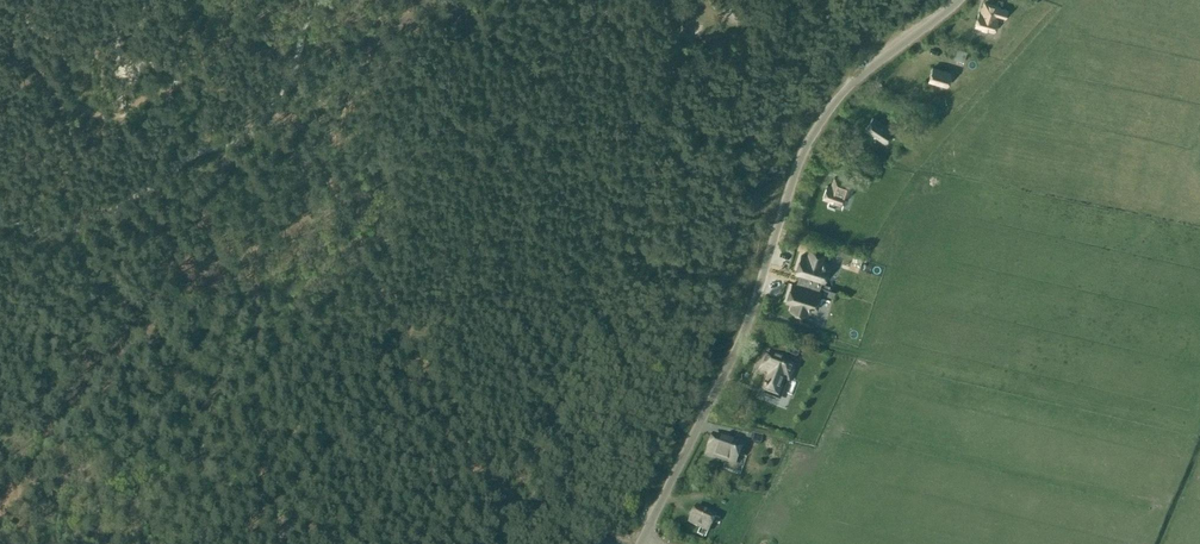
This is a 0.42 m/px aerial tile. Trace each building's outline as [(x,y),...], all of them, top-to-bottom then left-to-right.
[(1002,2),(998,1),(997,6),(985,2),(981,14),(979,13),(975,25),(993,31),(997,18),(1003,20),(1004,17),(1005,17),(1007,10),(1001,9),(1002,2)] [(957,46),(955,54),(965,57),(967,49),(957,46)] [(947,85),(950,73),(932,67),(929,80),(947,85)] [(885,142),(892,131),(872,118),(865,129),(885,142)] [(905,142),(914,133),(906,127),(903,131),(904,132),(900,138),(905,142)] [(873,175),(875,168),(862,164),(860,171),(873,175)] [(854,184),(834,177),(831,187),(827,185),(823,197),(840,204),(844,194),(850,196),(854,184)] [(802,274),(800,280),(819,286),(821,280),(823,281),(829,264),(821,262),(823,255),(810,251),(808,257),(801,255),(796,272),(802,274)] [(798,286),(792,284),(787,301),(793,303),(791,310),(804,314),(806,307),(814,309),(820,293),(817,292),(819,286),(800,280),(798,286)] [(822,294),(833,297),(835,291),(824,287),(822,294)] [(787,354),(797,358),(800,351),(790,347),(787,354)] [(766,356),(760,371),(769,374),(763,391),(778,396),(784,380),(788,381),(794,366),(778,360),(766,356)] [(753,440),(761,442),(763,435),(755,433),(753,440)] [(730,442),(713,436),(708,448),(706,454),(735,463),(741,445),(730,442)] [(696,507),(689,522),(698,526),(706,511),(696,507)] [(706,511),(698,526),(708,531),(715,516),(706,511)]
